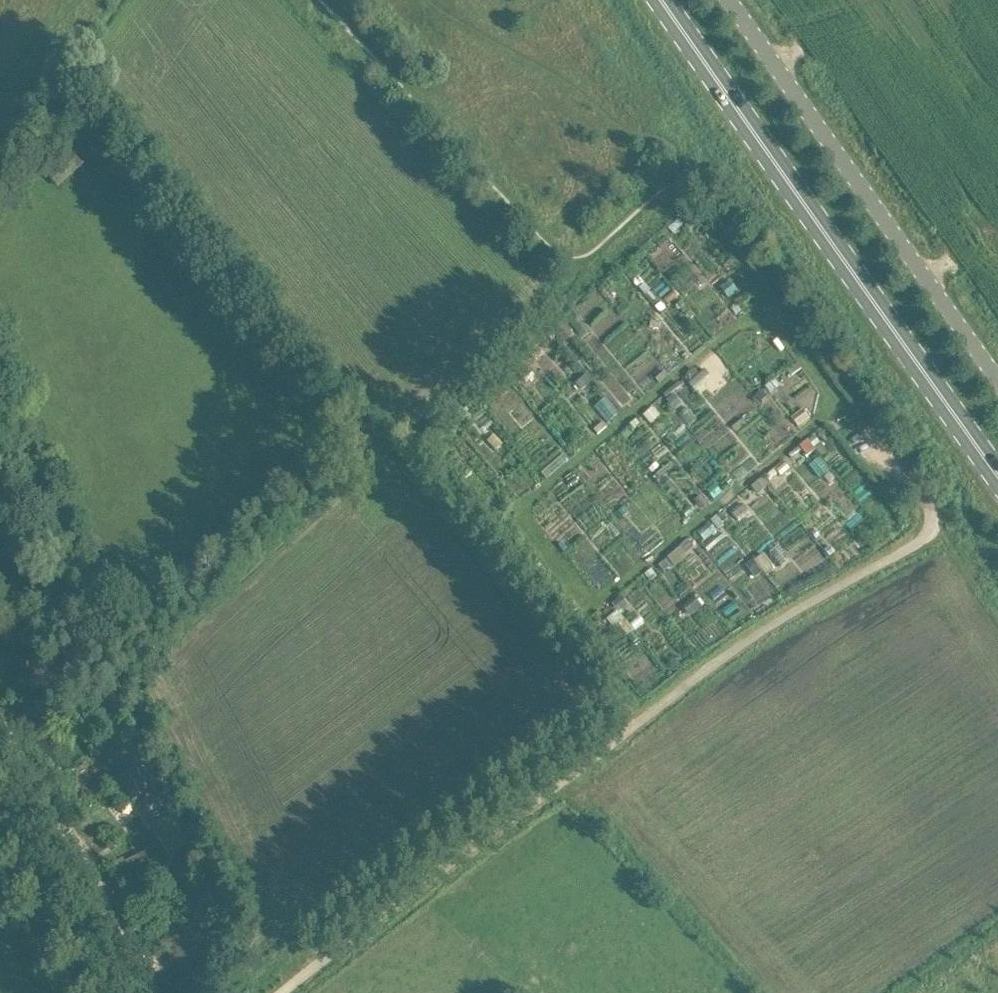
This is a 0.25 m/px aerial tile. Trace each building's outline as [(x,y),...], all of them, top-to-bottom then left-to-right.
[(129,771),(121,775),(134,799),(141,795),(149,810),(146,811),(152,824),(160,820),(174,848),(185,842),(172,818),(177,815),(136,737),(116,748),(129,771)]
